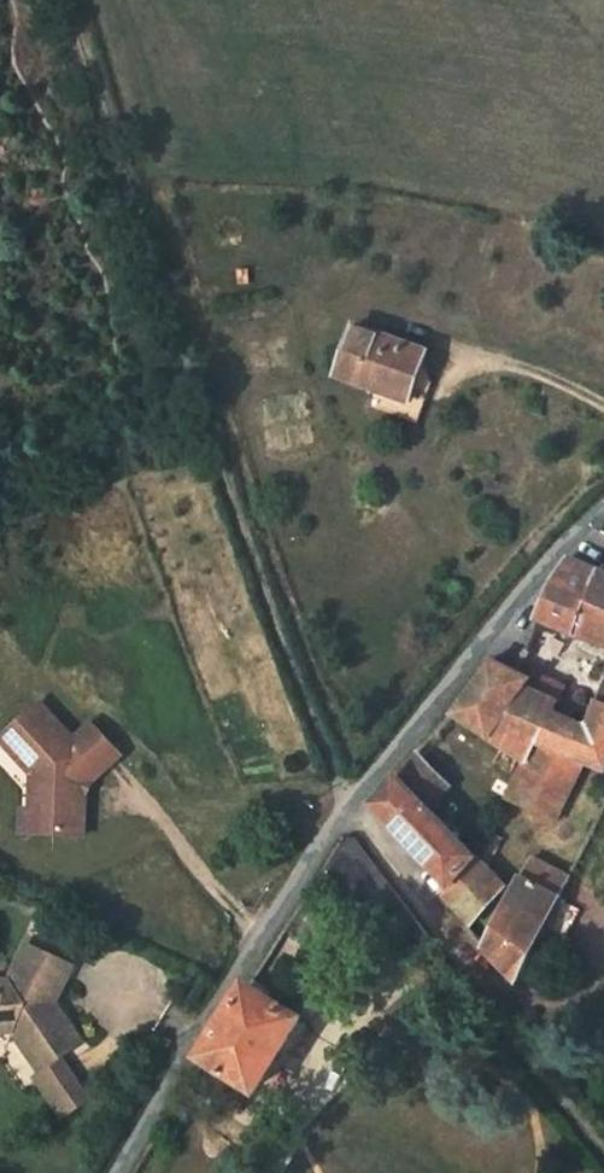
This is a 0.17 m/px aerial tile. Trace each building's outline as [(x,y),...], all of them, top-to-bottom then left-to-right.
[(330,397),(396,421),(414,371),(346,345),(330,397)] [(538,619),(596,646),(603,650),(603,571),(580,561),(554,585),(548,593),(547,597),(538,619)] [(596,646),(582,676),(603,691),(603,650),(596,646)] [(527,681),(514,676),(492,665),(448,716),(493,739),(533,757),(511,799),(555,820),(589,762),(603,769),(603,706),(598,715),(558,696),(556,701),(524,685),(527,681)] [(556,701),(558,696),(562,686),(532,672),(527,681),(524,685),(556,701)] [(9,726),(0,734),(0,796),(3,799),(11,808),(10,857),(56,858),(56,820),(49,813),(53,804),(63,804),(90,777),(61,746),(43,763),(9,726)] [(431,897),(456,930),(495,899),(425,806),(445,784),(413,756),(369,807),(436,890),(431,897)] [(56,820),(63,804),(53,804),(49,813),(56,820)] [(350,906),(387,885),(360,841),(324,862),(350,906)] [(478,956),(516,980),(561,894),(537,882),(526,897),(514,892),(476,955),(478,956)] [(14,1087),(33,1073),(55,1058),(31,1023),(49,985),(4,963),(0,972),(0,1068),(14,1087)] [(247,994),(205,1063),(226,1075),(254,1091),(258,1093),(297,1025),(247,994)] [(14,1087),(7,1091),(28,1123),(55,1104),(33,1073),(14,1087)] [(254,1091),(226,1075),(212,1100),(240,1116),(254,1091)] [(55,1104),(28,1123),(35,1133),(62,1114),(55,1104)]
